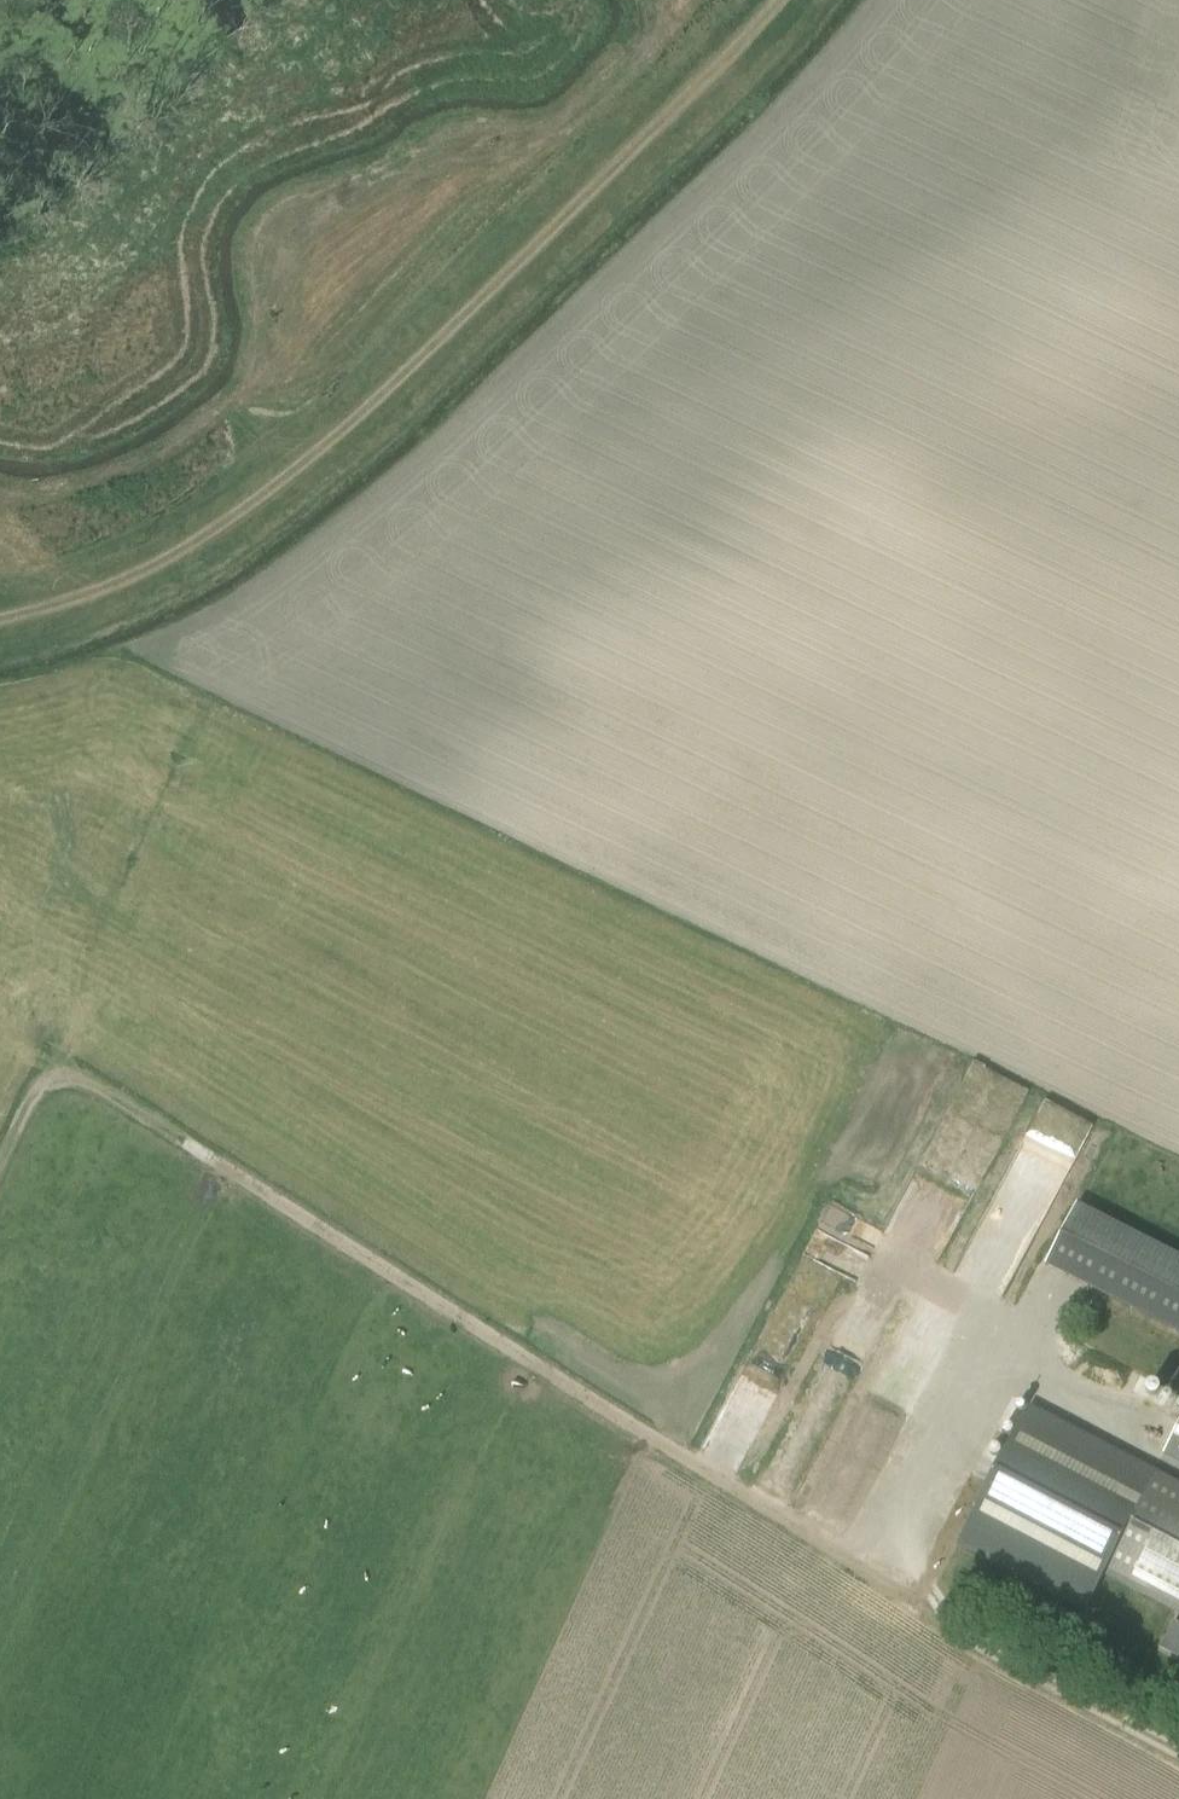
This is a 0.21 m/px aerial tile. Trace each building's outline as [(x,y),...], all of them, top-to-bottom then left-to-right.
[(1044,1266),(1178,1335),(1178,1254),(1077,1202),(1077,1203),(1072,1213),(1044,1266)] [(856,1316),(807,1396),(824,1406),(873,1327),(856,1316)] [(1030,1405),(958,1542),(1085,1608),(1105,1570),(1178,1609),(1178,1484),(1030,1405)] [(1178,1463),(1178,1423),(1162,1454),(1178,1463)] [(1156,1650),(1178,1662),(1178,1619),(1173,1616),(1156,1650)]
